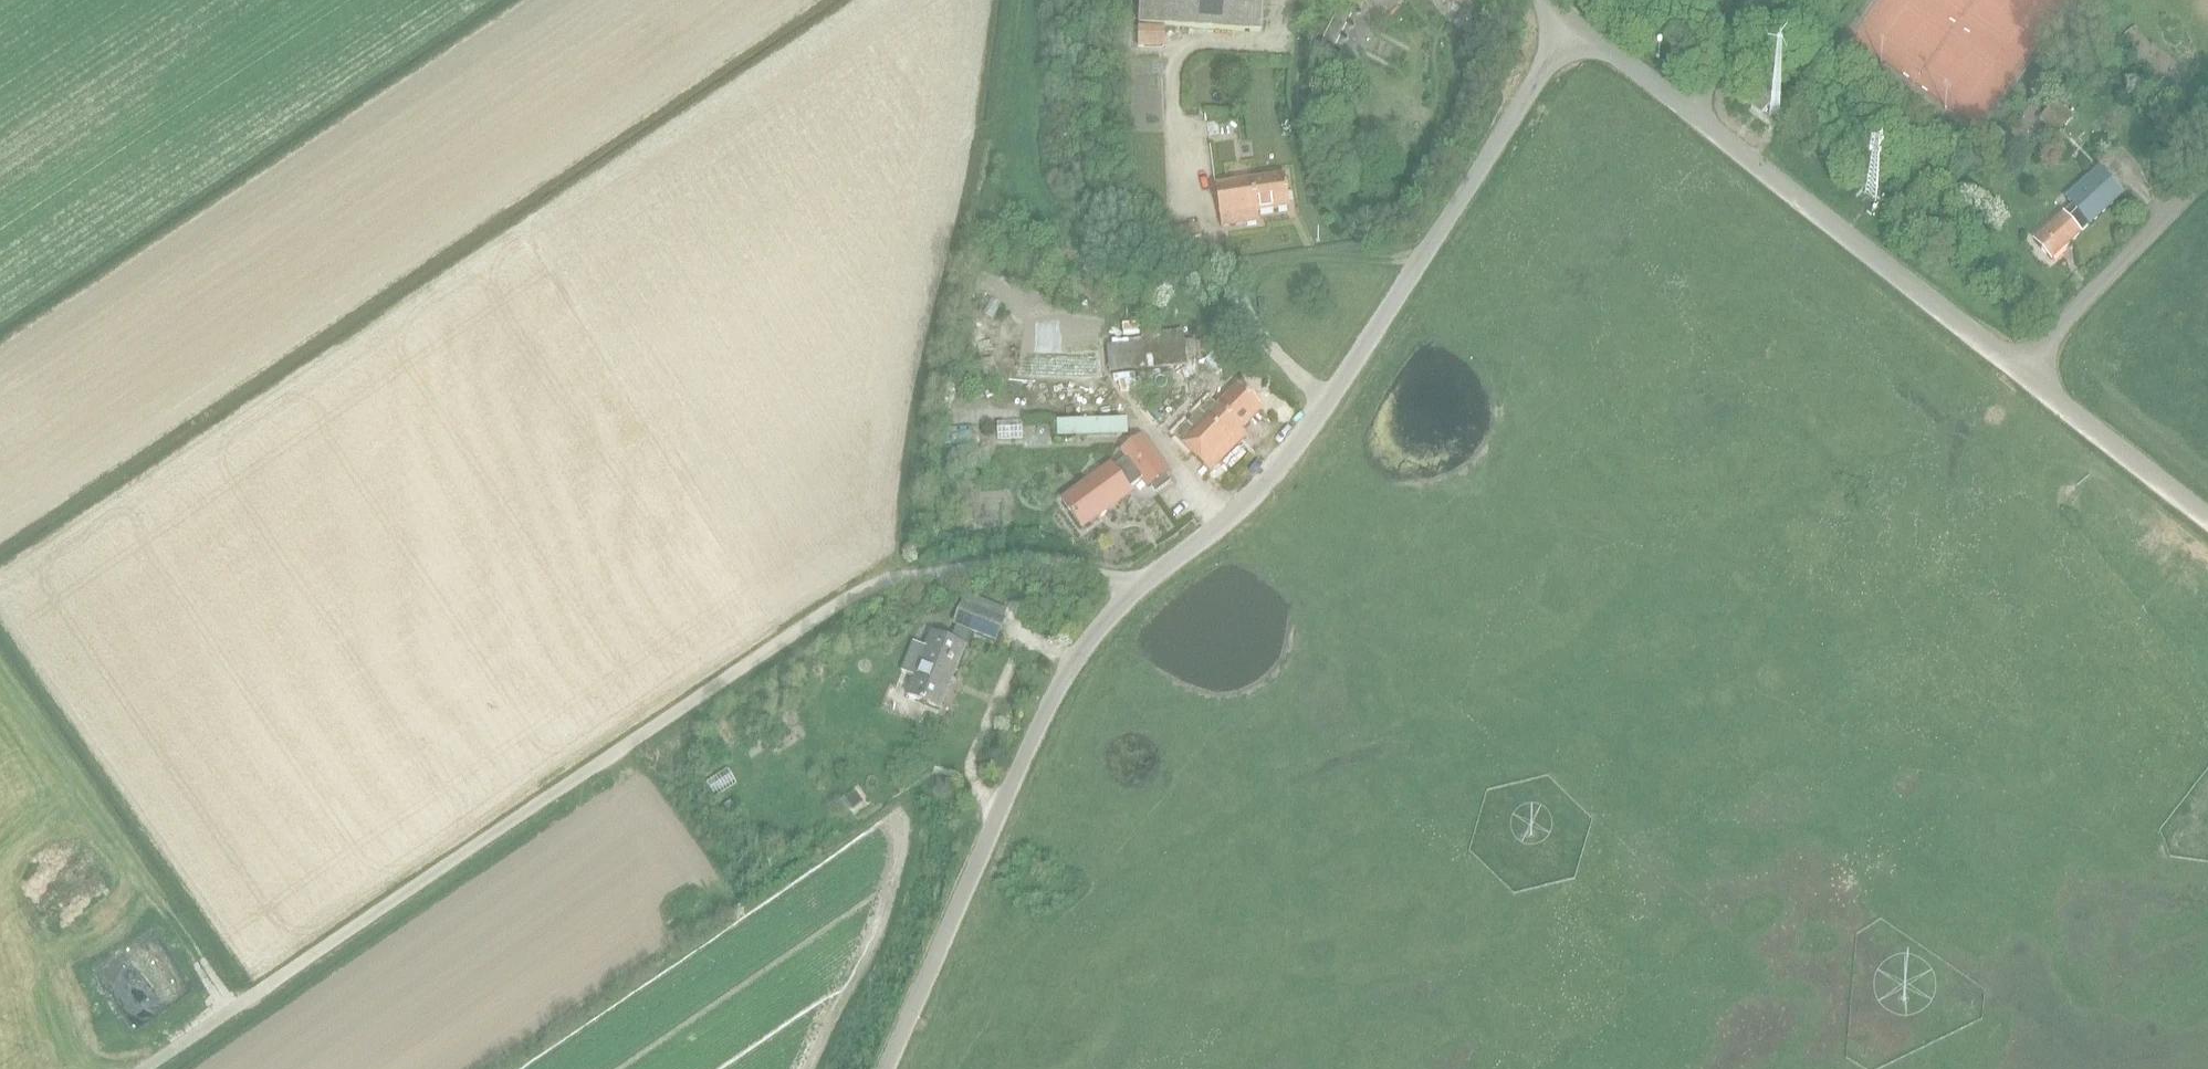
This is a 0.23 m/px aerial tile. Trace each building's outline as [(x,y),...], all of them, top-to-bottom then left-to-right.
[(1138,46),(1164,48),(1166,27),(1262,32),(1264,0),(1140,0),(1138,23),(1138,46)] [(1334,48),(1354,8),(1337,0),(1332,0),(1314,38),(1334,48)] [(1318,72),(1313,89),(1329,93),(1333,76),(1318,72)] [(2157,88),(2150,94),(2158,103),(2165,97),(2157,88)] [(1313,91),(1308,107),(1323,110),(1327,95),(1313,91)] [(1761,94),(1748,111),(1757,118),(1770,101),(1761,94)] [(2055,101),(2039,119),(2056,134),(2071,116),(2055,101)] [(1217,120),(1205,122),(1207,135),(1219,133),(1217,120)] [(2071,206),(2033,240),(2051,260),(2122,195),(2098,168),(2065,199),(2071,206)] [(1257,212),(1289,207),(1285,176),(1215,186),(1221,227),(1259,222),(1257,212)] [(1143,335),(1144,344),(1109,347),(1110,371),(1188,364),(1187,355),(1197,354),(1196,340),(1186,341),(1185,332),(1143,335)] [(1175,421),(1167,429),(1176,438),(1175,438),(1210,472),(1246,435),(1241,430),(1262,409),(1237,385),(1217,406),(1211,401),(1184,429),(1175,421)] [(1126,421),(1056,424),(1057,440),(1126,437),(1126,421)] [(1128,457),(1113,468),(1128,490),(1143,479),(1149,487),(1150,486),(1156,494),(1170,483),(1165,476),(1167,474),(1141,438),(1123,451),(1128,457)] [(1063,501),(1083,528),(1131,493),(1128,490),(1113,468),(1111,466),(1063,501)] [(955,624),(996,640),(1005,620),(964,603),(955,624)] [(902,671),(914,677),(907,694),(941,708),(941,707),(964,648),(965,648),(965,647),(932,633),(926,648),(914,643),(902,671)] [(707,783),(714,794),(735,780),(728,769),(707,783)] [(858,793),(848,800),(855,809),(864,802),(858,793)]
